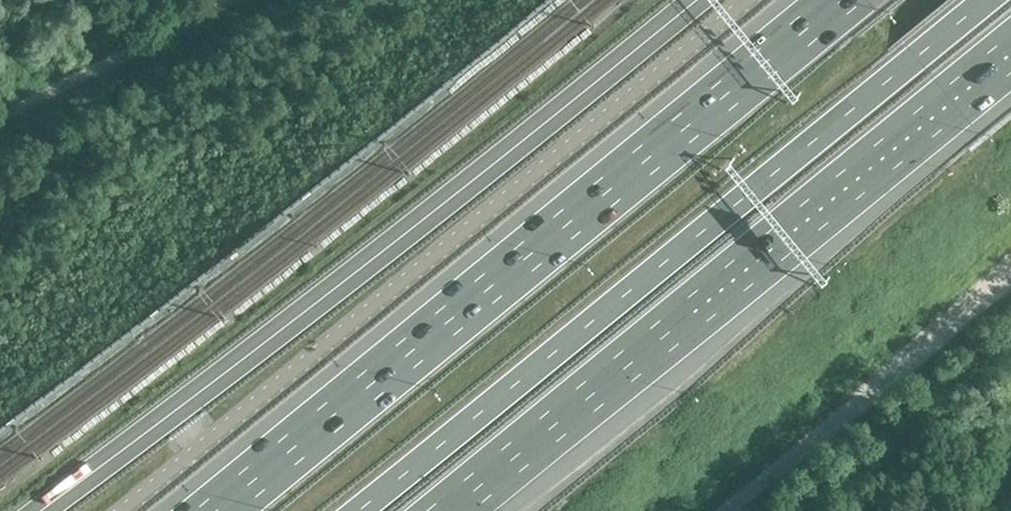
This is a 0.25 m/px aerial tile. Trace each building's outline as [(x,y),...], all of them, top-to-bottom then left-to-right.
[(856,138),(853,148),(870,154),(874,144),(856,138)]
